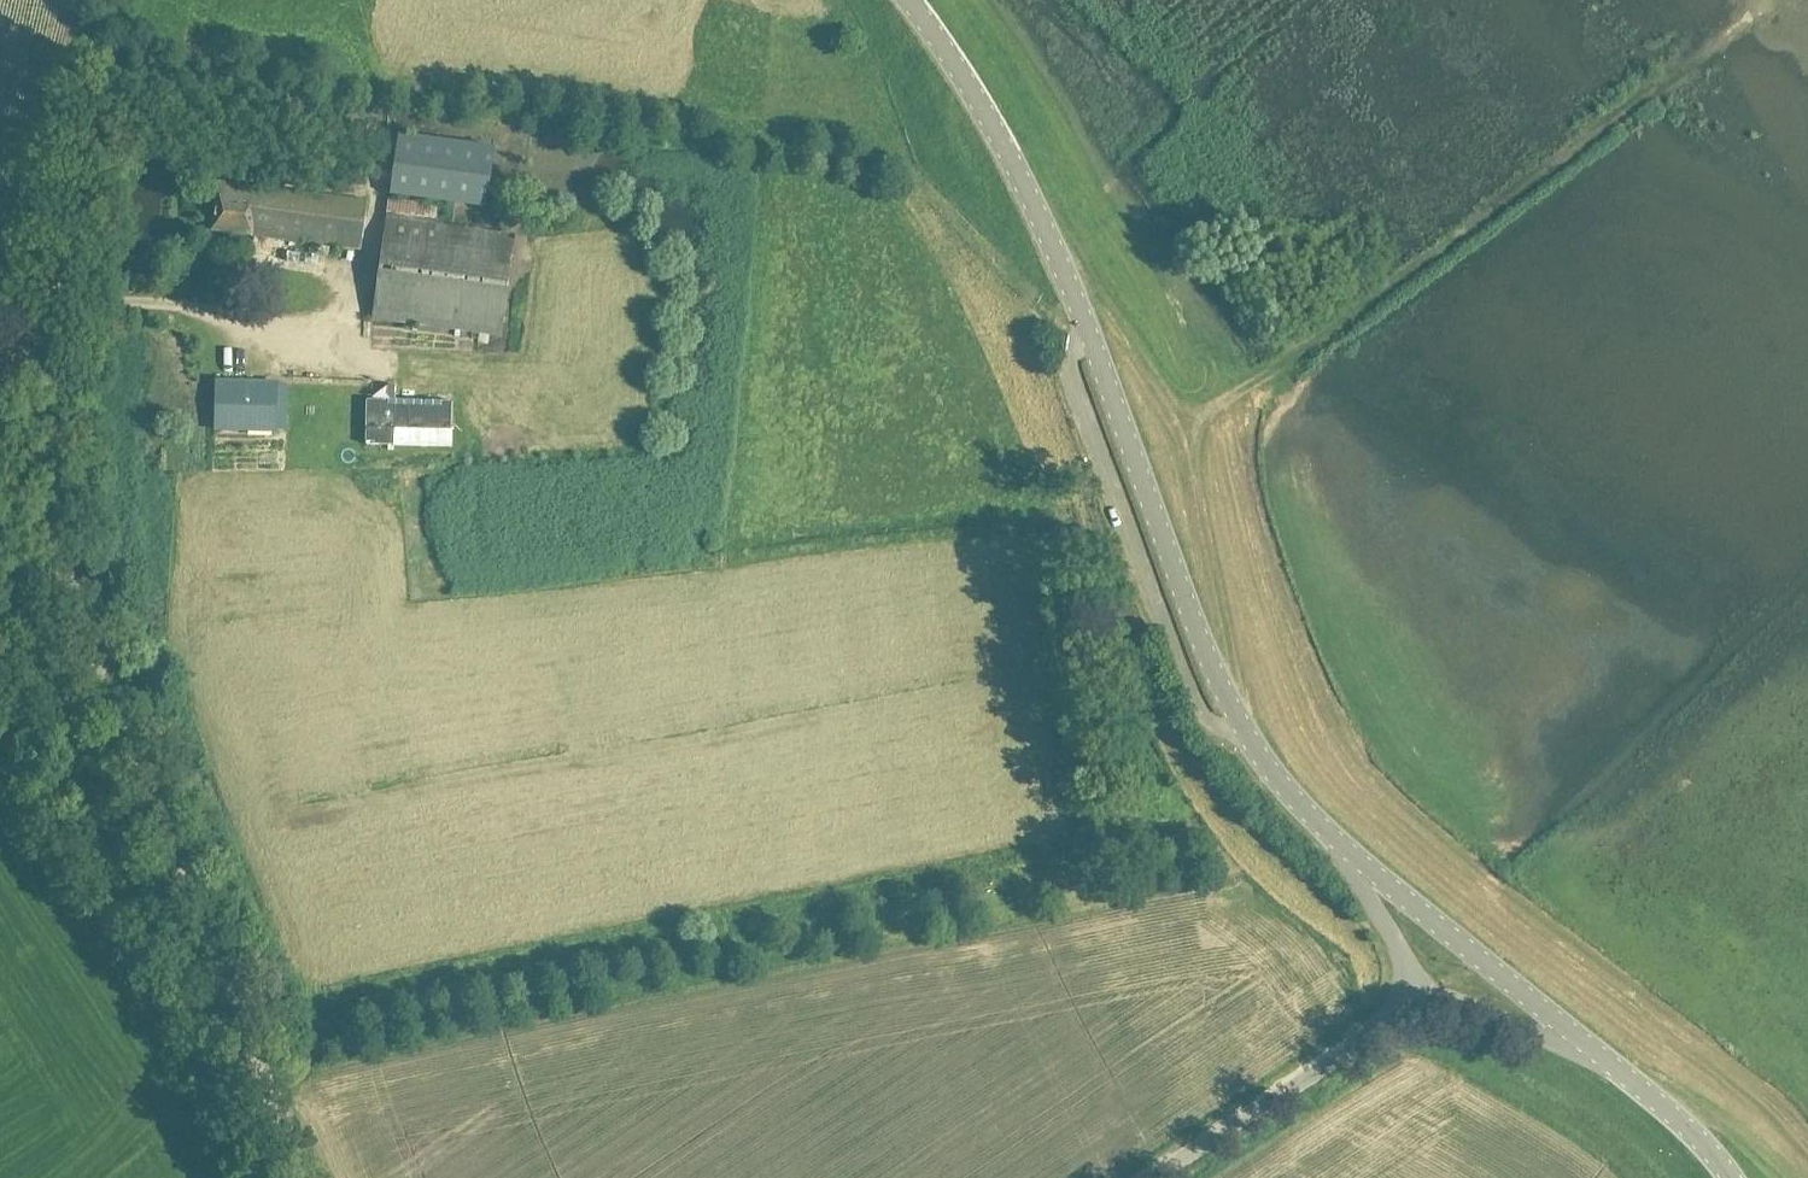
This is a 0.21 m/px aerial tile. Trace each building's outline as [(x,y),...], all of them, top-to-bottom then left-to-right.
[(484,206),(494,146),(398,132),(388,192),(484,206)] [(213,228),(361,248),(368,198),(276,186),(276,182),(354,192),(359,153),(274,142),(269,181),(264,180),(264,184),(219,178),(213,228)] [(387,217),(373,317),(502,335),(516,235),(387,217)] [(396,380),(372,380),(372,425),(402,425),(402,410),(450,410),(450,380),(402,380),(402,365),(396,365),(396,380)] [(276,388),(276,381),(217,380),(215,428),(274,429),(276,388)]
